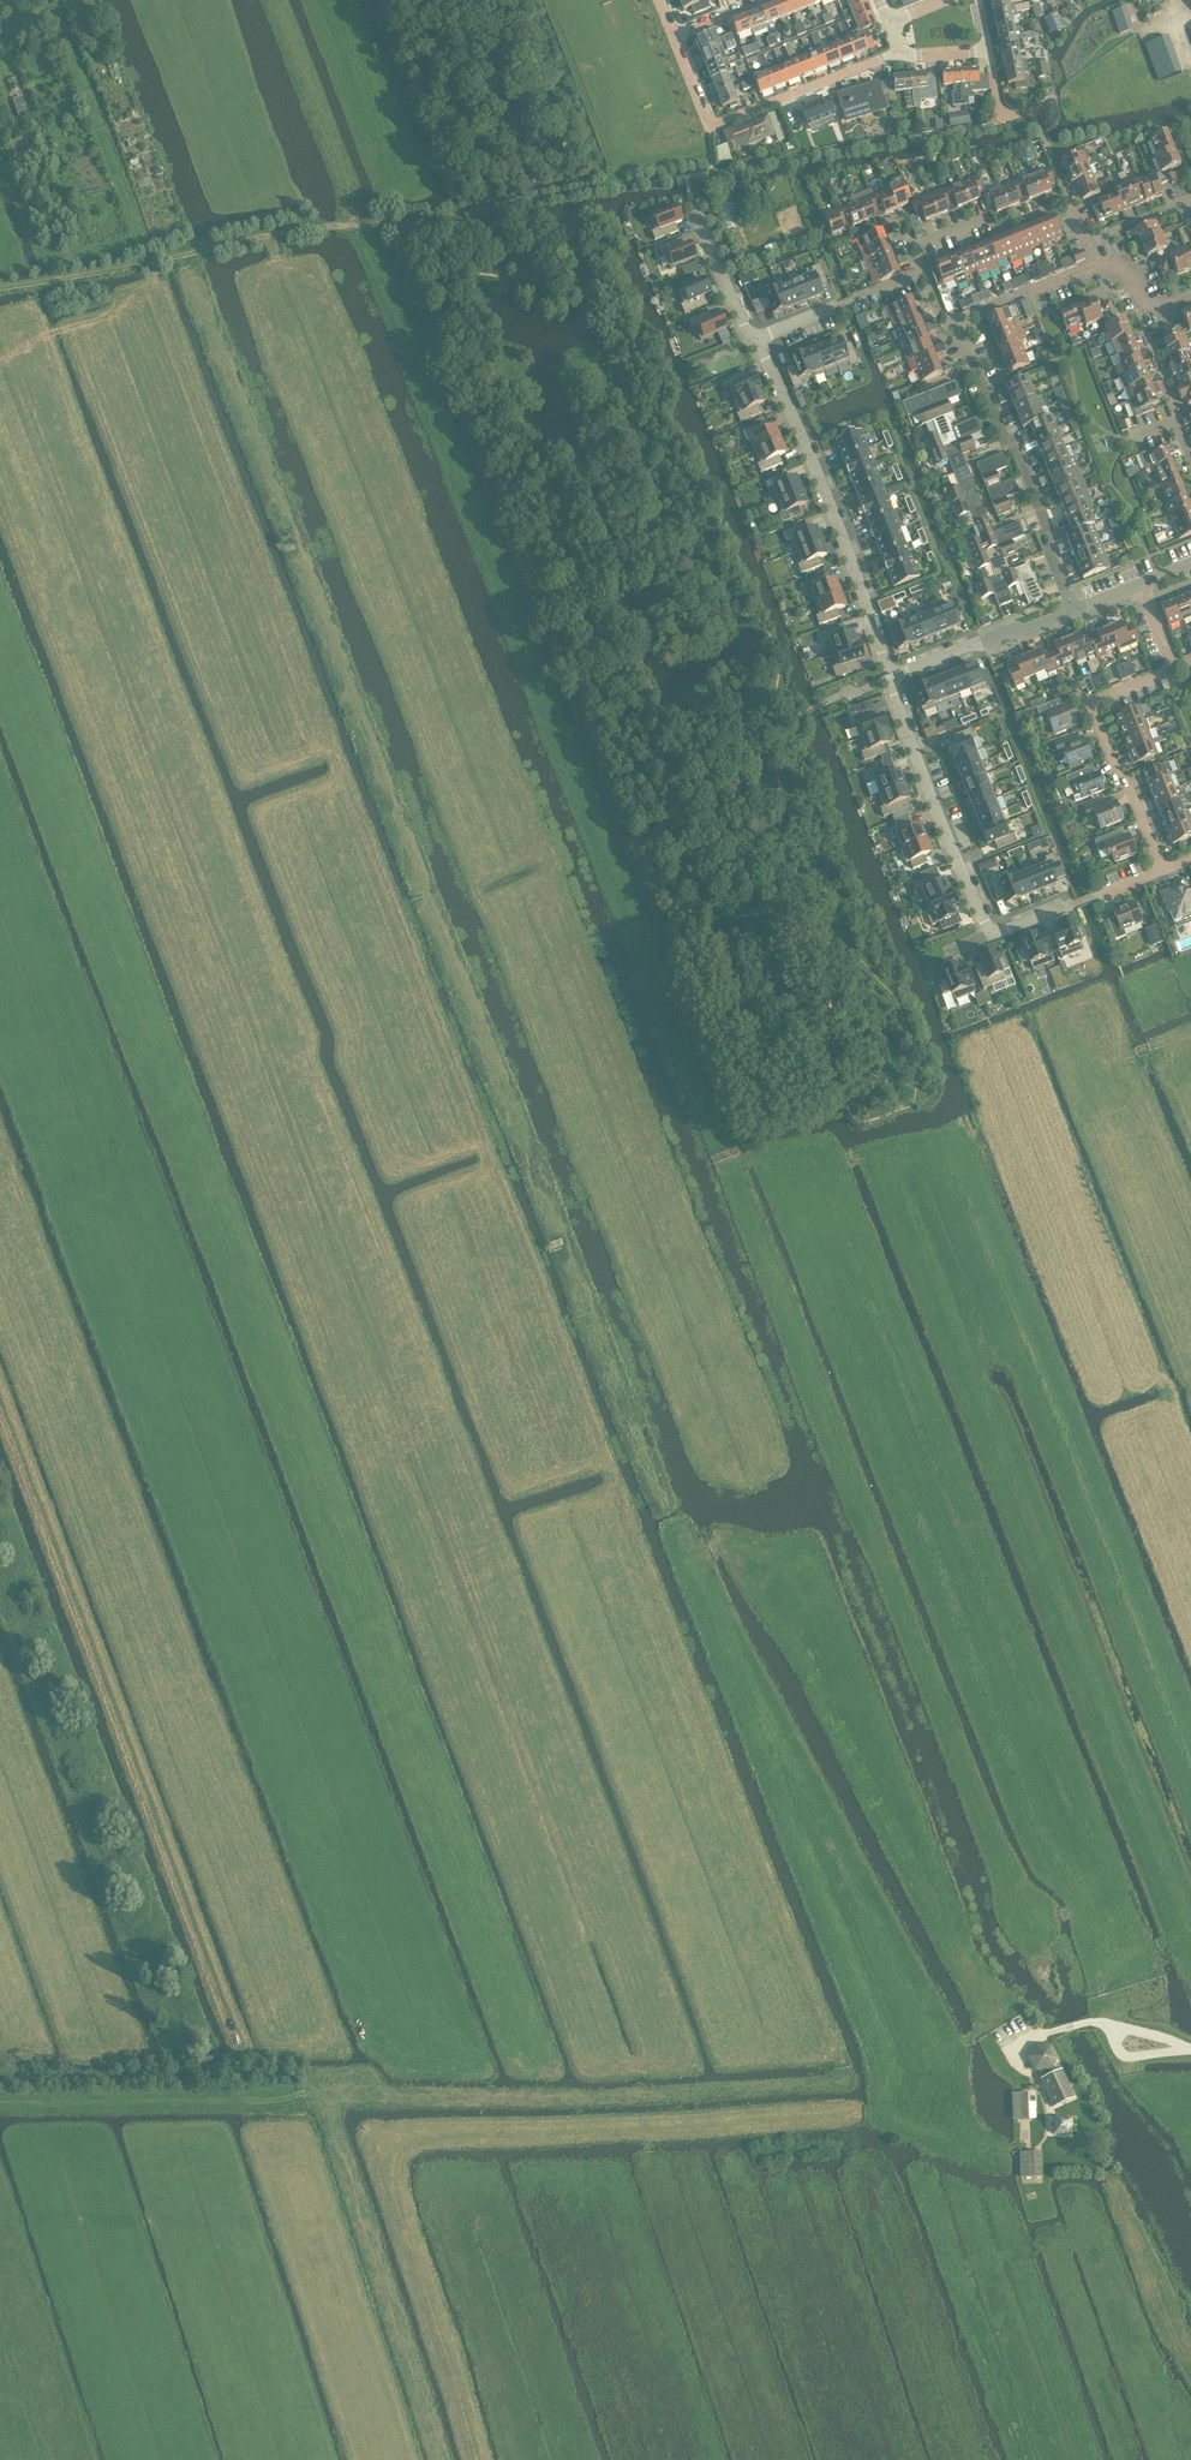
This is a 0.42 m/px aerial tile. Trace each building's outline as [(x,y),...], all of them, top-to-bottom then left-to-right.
[(684,10),(691,8),(694,15),(710,9),(707,0),(680,0),(684,10)] [(711,9),(719,6),(717,0),(708,0),(711,9)] [(780,19),(794,14),(789,0),(788,0),(775,5),(780,19)] [(794,14),(808,8),(805,0),(789,0),(794,14)] [(808,8),(822,3),(821,0),(805,0),(808,8)] [(849,9),(866,2),(865,0),(846,0),(849,9)] [(993,13),(1015,9),(1015,13),(1016,13),(1022,11),(1021,5),(1014,6),(1014,5),(1009,6),(1008,0),(991,0),(993,13)] [(849,9),(852,15),(854,21),(871,14),(866,2),(849,9)] [(1021,5),(1022,11),(1029,10),(1028,3),(1021,5)] [(1044,15),(1039,3),(1031,6),(1036,18),(1044,15)] [(760,11),(766,25),(780,19),(775,5),(760,11)] [(1132,31),(1124,8),(1112,12),(1120,35),(1132,31)] [(993,13),(996,28),(1013,24),(1011,18),(1017,17),(1016,13),(1015,13),(1015,9),(993,13)] [(746,16),(754,35),(767,30),(766,25),(760,11),(746,16)] [(871,32),(870,29),(876,26),(871,14),(854,21),(858,30),(859,33),(862,32),(863,36),(868,34),(871,32)] [(738,36),(751,31),(753,35),(754,35),(746,16),(732,22),(738,36)] [(1052,17),(1044,20),(1050,35),(1061,30),(1056,16),(1052,17)] [(837,25),(840,32),(843,38),(846,37),(849,35),(849,34),(844,22),(837,25)] [(996,28),(999,42),(1020,38),(1021,41),(1022,41),(1028,40),(1027,33),(1025,34),(1024,29),(1014,31),(1013,24),(996,28)] [(794,28),(798,37),(802,35),(799,26),(794,28)] [(848,41),(854,57),(874,49),(868,34),(863,36),(862,32),(859,33),(858,30),(849,34),(849,35),(846,37),(848,41)] [(811,35),(814,42),(820,40),(817,33),(811,35)] [(695,40),(701,54),(715,48),(710,34),(695,40)] [(723,38),(725,44),(733,41),(731,35),(723,38)] [(1145,45),(1159,82),(1181,73),(1168,37),(1145,45)] [(766,40),(770,48),(775,46),(771,38),(766,40)] [(999,42),(1002,56),(1018,53),(1017,47),(1023,46),(1022,41),(1021,41),(1020,38),(999,42)] [(821,52),(827,68),(840,62),(834,47),(828,49),(826,43),(821,44),(820,40),(814,42),(816,48),(819,47),(821,52)] [(728,51),(736,48),(733,41),(725,44),(728,51)] [(834,47),(840,62),(854,57),(848,41),(834,47)] [(784,46),(787,53),(793,50),(790,44),(784,46)] [(701,54),(706,67),(721,61),(715,48),(701,54)] [(795,57),(793,50),(787,53),(790,59),(795,57)] [(807,57),(814,73),(827,68),(821,52),(807,57)] [(1002,56),(1005,71),(1026,67),(1027,70),(1034,69),(1033,62),(1021,65),(1018,53),(1002,56)] [(757,57),(759,60),(760,63),(766,61),(763,54),(757,57)] [(794,63),(800,78),(814,73),(807,57),(794,63)] [(706,67),(711,80),(726,74),(726,75),(732,73),(730,66),(724,69),(721,61),(706,67)] [(733,65),(736,71),(744,67),(741,61),(733,65)] [(769,67),(766,61),(760,63),(762,70),(769,67)] [(1039,61),(1033,62),(1034,69),(1036,68),(1038,78),(1046,77),(1044,63),(1040,64),(1039,61)] [(781,68),(787,84),(800,78),(794,63),(781,68)] [(741,84),(749,81),(744,67),(736,71),(739,78),(741,84)] [(1028,74),(1027,70),(1026,67),(1005,71),(1008,86),(1014,85),(1015,91),(1030,88),(1028,81),(1024,81),(1023,75),(1028,74)] [(767,73),(773,89),(787,84),(781,68),(767,73)] [(978,69),(960,70),(963,105),(969,105),(968,99),(972,99),(971,93),(989,91),(988,76),(979,76),(978,69)] [(960,70),(942,72),(943,87),(953,86),(954,93),(952,93),(953,106),(963,105),(960,70)] [(753,79),(760,94),(773,89),(767,73),(753,79)] [(711,80),(717,93),(731,88),(726,75),(726,74),(711,80)] [(927,74),(910,76),(914,109),(920,108),(919,101),(937,99),(934,75),(927,76),(927,74)] [(893,79),(886,80),(888,94),(895,93),(904,92),(905,99),(906,99),(907,110),(914,109),(910,76),(893,78),(893,79)] [(744,92),(752,88),(749,81),(741,84),(744,92)] [(847,121),(886,109),(878,83),(839,95),(847,121)] [(736,101),(731,88),(717,93),(722,107),(728,104),(730,107),(737,104),(735,101),(736,101)] [(828,99),(801,110),(808,128),(809,127),(834,117),(835,117),(828,99)] [(725,131),(730,143),(715,148),(718,165),(734,161),(733,155),(742,151),(740,146),(749,142),(750,144),(775,135),(778,142),(785,140),(775,114),(770,116),(770,115),(725,131)] [(968,114),(953,117),(955,127),(970,124),(968,114)] [(1160,174),(1139,183),(1138,183),(1146,202),(1162,196),(1158,186),(1170,181),(1171,184),(1172,184),(1178,182),(1176,175),(1173,176),(1171,171),(1180,167),(1166,132),(1150,139),(1157,157),(1154,158),(1160,174)] [(1062,161),(1066,173),(1088,165),(1087,161),(1086,161),(1083,153),(1062,161)] [(1092,159),(1095,166),(1101,163),(1098,156),(1092,159)] [(1088,165),(1066,173),(1071,185),(1076,183),(1076,182),(1093,176),(1089,168),(1095,166),(1092,159),(1087,161),(1088,165)] [(1032,175),(1040,196),(1051,191),(1049,186),(1054,184),(1048,169),(1032,175)] [(1118,176),(1120,182),(1127,179),(1125,173),(1118,176)] [(1015,182),(1022,197),(1027,196),(1029,200),(1040,196),(1032,175),(1015,182)] [(886,182),(897,209),(908,205),(906,200),(912,197),(906,182),(905,182),(902,176),(886,182)] [(1076,183),(1083,200),(1100,194),(1093,176),(1076,182),(1076,183)] [(960,183),(969,204),(980,199),(978,194),(983,192),(976,177),(960,183)] [(1116,195),(1123,212),(1134,207),(1126,186),(1130,185),(1127,179),(1120,182),(1123,187),(1114,191),(1116,195)] [(1126,186),(1134,207),(1146,202),(1138,183),(1139,183),(1138,181),(1130,185),(1126,186)] [(879,211),(881,215),(885,213),(886,214),(897,209),(886,182),(869,189),(872,196),(873,195),(879,211)] [(999,188),(1007,209),(1019,204),(1017,199),(1022,197),(1015,182),(999,188)] [(1110,182),(1104,184),(1106,192),(1114,189),(1111,182),(1110,182)] [(945,189),(951,205),(956,203),(958,208),(969,204),(960,183),(945,189)] [(996,213),(1007,209),(999,188),(983,195),(989,210),(995,208),(996,213)] [(728,189),(715,193),(727,231),(740,227),(728,189)] [(929,196),(937,217),(948,212),(946,207),(951,205),(945,189),(929,196)] [(841,208),(847,223),(852,221),(854,227),(866,222),(857,202),(856,202),(853,194),(837,201),(840,209),(841,208)] [(857,202),(866,222),(876,218),(874,212),(879,211),(873,195),(872,196),(857,202)] [(1091,205),(1098,222),(1123,212),(1116,195),(1091,205)] [(926,221),(937,217),(929,196),(913,203),(919,218),(924,216),(926,221)] [(676,225),(683,222),(678,208),(651,218),(656,231),(652,232),(655,241),(678,232),(676,225)] [(842,225),(847,223),(841,208),(840,209),(825,215),(833,236),(845,231),(842,225)] [(911,217),(909,218),(912,224),(913,224),(919,222),(916,215),(911,217)] [(1044,220),(1052,241),(1063,236),(1055,216),(1044,220)] [(1041,245),(1040,246),(1043,252),(1054,247),(1051,241),(1052,241),(1044,220),(1033,225),(1041,245)] [(1147,258),(1157,254),(1162,266),(1159,267),(1160,268),(1159,268),(1162,274),(1169,272),(1167,268),(1173,266),(1177,276),(1190,270),(1190,247),(1170,256),(1156,222),(1126,234),(1128,239),(1138,235),(1147,258)] [(1022,229),(1031,249),(1040,246),(1041,245),(1033,225),(1022,229)] [(1011,233),(1022,260),(1033,256),(1030,249),(1031,249),(1022,229),(1011,233)] [(858,243),(861,252),(886,242),(882,231),(852,242),(853,245),(858,243)] [(1009,258),(1008,258),(1010,264),(1022,260),(1011,233),(1000,237),(1009,258)] [(990,242),(998,262),(1008,258),(1009,258),(1000,237),(990,242)] [(691,244),(684,247),(681,239),(658,248),(661,256),(664,255),(669,269),(696,259),(691,244)] [(861,264),(865,263),(865,262),(890,252),(886,242),(861,252),(864,260),(860,262),(861,264)] [(979,246),(990,273),(1000,269),(997,263),(998,262),(990,242),(979,246)] [(976,271),(978,277),(990,273),(979,246),(968,250),(976,271)] [(957,254),(966,275),(976,271),(968,250),(957,254)] [(1073,255),(1076,263),(1087,259),(1083,251),(1073,255)] [(865,275),(870,273),(895,263),(890,252),(865,262),(865,263),(869,271),(864,273),(865,275)] [(955,279),(954,280),(957,286),(968,282),(965,275),(966,275),(957,254),(947,259),(955,279)] [(954,280),(955,279),(947,259),(935,263),(938,270),(932,273),(935,280),(941,277),(944,284),(954,280)] [(899,274),(895,263),(870,273),(873,282),(869,284),(870,286),(899,274)] [(827,285),(820,266),(811,269),(813,272),(801,277),(811,301),(823,296),(820,288),(827,285)] [(745,285),(758,279),(754,271),(741,276),(745,285)] [(811,301),(801,277),(789,282),(799,306),(811,301)] [(704,297),(712,293),(705,279),(679,291),(685,304),(681,306),(684,314),(707,304),(704,297)] [(799,306),(789,282),(777,287),(786,311),(799,306)] [(786,311),(777,287),(764,291),(774,316),(786,311)] [(887,311),(890,319),(927,305),(925,301),(919,304),(915,301),(913,301),(912,298),(891,306),(881,310),(882,313),(887,311)] [(757,313),(764,310),(759,300),(752,303),(757,313)] [(1021,303),(1026,316),(1034,313),(1029,300),(1021,303)] [(1060,314),(1067,331),(1085,324),(1086,327),(1102,321),(1115,354),(1145,342),(1143,337),(1133,341),(1124,319),(1114,323),(1109,311),(1112,310),(1112,309),(1110,302),(1103,305),(1104,308),(1099,310),(1095,300),(1060,314)] [(927,305),(890,319),(894,330),(921,320),(917,309),(919,308),(921,312),(929,309),(927,305)] [(986,318),(991,330),(1018,319),(1018,318),(1012,320),(1008,310),(986,318)] [(1163,343),(1169,359),(1189,351),(1183,336),(1190,333),(1190,310),(1181,314),(1185,324),(1173,329),(1172,326),(1165,328),(1168,334),(1171,333),(1173,339),(1163,343)] [(721,315),(714,318),(710,311),(687,321),(691,329),(695,328),(701,341),(703,340),(727,330),(721,315)] [(1018,319),(991,330),(995,341),(1023,330),(1018,319)] [(894,330),(899,341),(925,330),(921,320),(894,330)] [(899,341),(903,351),(929,341),(925,330),(899,341)] [(1023,330),(995,341),(999,351),(1021,343),(1020,342),(1026,339),(1023,330)] [(859,363),(851,344),(844,347),(841,339),(839,340),(827,345),(837,368),(849,363),(850,367),(859,363)] [(903,351),(907,362),(934,352),(929,341),(903,351)] [(1145,342),(1115,354),(1120,365),(1140,357),(1137,351),(1147,347),(1145,342)] [(999,351),(1004,362),(1025,354),(1021,343),(999,351)] [(837,368),(827,345),(816,349),(825,373),(837,368)] [(825,373),(816,349),(804,354),(813,377),(825,373)] [(1169,373),(1190,364),(1190,356),(1189,351),(1169,359),(1172,366),(1167,368),(1169,373)] [(907,362),(908,363),(912,373),(917,370),(938,362),(934,352),(907,362)] [(813,377),(804,354),(792,359),(790,359),(793,367),(786,369),(794,389),(802,385),(801,382),(813,377)] [(1030,365),(1025,354),(1004,362),(1008,373),(1030,365)] [(1120,365),(1124,376),(1154,365),(1152,360),(1142,364),(1140,357),(1120,365)] [(942,373),(938,362),(917,370),(922,382),(942,373)] [(1179,383),(1190,378),(1190,364),(1169,373),(1172,378),(1176,376),(1179,383)] [(1123,390),(1129,388),(1149,380),(1146,374),(1157,370),(1154,365),(1124,376),(1119,379),(1123,390)] [(761,389),(754,376),(747,379),(744,372),(721,382),(725,390),(729,389),(735,402),(759,390),(761,389)] [(1006,385),(1010,395),(1013,394),(1031,387),(1027,376),(1006,385)] [(1178,396),(1190,391),(1190,378),(1179,383),(1181,388),(1176,390),(1178,396)] [(1129,388),(1134,400),(1147,394),(1163,388),(1161,382),(1151,386),(1149,380),(1129,388)] [(930,394),(939,418),(947,415),(947,416),(953,413),(948,400),(961,395),(955,381),(929,392),(930,394)] [(1010,395),(1014,407),(1036,398),(1031,387),(1013,394),(1010,395)] [(1166,393),(1163,388),(1147,394),(1134,400),(1129,402),(1135,418),(1154,410),(1152,406),(1158,404),(1156,397),(1166,393)] [(765,402),(759,390),(735,402),(740,413),(737,414),(741,423),(761,413),(758,406),(765,402)] [(1178,396),(1180,401),(1185,399),(1188,406),(1190,405),(1190,391),(1178,396)] [(801,408),(806,406),(800,392),(795,395),(801,408)] [(908,416),(916,413),(922,426),(926,424),(933,421),(939,418),(930,394),(929,392),(903,403),(908,416)] [(1036,398),(1014,407),(1019,418),(1040,409),(1046,407),(1041,395),(1036,398)] [(1023,428),(1030,426),(1030,425),(1044,420),(1044,419),(1040,409),(1019,418),(1023,428)] [(925,439),(931,452),(957,442),(952,428),(947,416),(947,415),(939,418),(933,421),(938,434),(925,439)] [(1030,426),(1035,436),(1056,428),(1051,417),(1044,419),(1044,420),(1030,425),(1030,426)] [(1183,421),(1185,426),(1190,424),(1190,417),(1183,421)] [(952,428),(957,442),(962,455),(963,455),(969,452),(972,459),(978,456),(970,437),(983,432),(978,418),(952,428)] [(780,440),(774,427),(767,430),(764,422),(743,432),(746,440),(750,439),(755,451),(773,443),(780,440)] [(1035,436),(1039,447),(1060,439),(1056,428),(1035,436)] [(868,448),(861,431),(836,441),(843,457),(868,448)] [(890,439),(887,432),(882,434),(885,441),(890,439)] [(893,447),(890,439),(885,441),(888,449),(893,447)] [(1039,447),(1043,458),(1064,449),(1060,439),(1039,447)] [(786,454),(780,440),(773,443),(755,451),(761,463),(758,465),(761,473),(782,464),(779,457),(786,454)] [(949,461),(954,473),(968,468),(963,455),(962,455),(957,442),(931,452),(936,466),(949,461)] [(1145,472),(1154,468),(1171,461),(1168,455),(1178,451),(1176,445),(1159,452),(1157,448),(1139,455),(1145,472)] [(874,464),(868,448),(843,457),(849,474),(874,464)] [(1043,458),(1047,468),(1068,460),(1068,459),(1064,449),(1043,458)] [(976,464),(987,491),(1001,486),(1001,485),(996,472),(1008,467),(1003,453),(976,464)] [(1068,460),(1047,468),(1052,480),(1078,469),(1073,457),(1068,459),(1068,460)] [(1154,468),(1161,486),(1178,479),(1171,461),(1154,468)] [(881,480),(874,464),(849,474),(856,490),(881,480)] [(899,473),(897,466),(891,468),(894,475),(899,473)] [(946,492),(951,505),(978,494),(968,468),(954,473),(959,487),(946,492)] [(1078,469),(1052,480),(1056,490),(1082,479),(1078,469)] [(802,491),(796,478),(789,481),(786,473),(772,479),(775,487),(771,488),(777,501),(795,494),(802,491)] [(902,480),(899,473),(894,475),(897,482),(902,480)] [(1056,490),(1060,501),(1087,490),(1082,479),(1056,490)] [(1179,539),(1190,534),(1190,502),(1188,503),(1178,479),(1161,486),(1168,504),(1165,505),(1179,539)] [(887,496),(881,480),(856,490),(862,506),(887,496)] [(1013,480),(1001,485),(1001,486),(987,491),(997,517),(1011,511),(1006,498),(1019,493),(1013,480)] [(1087,490),(1060,501),(1065,511),(1091,501),(1087,490)] [(800,507),(807,504),(802,491),(795,494),(777,501),(782,514),(778,515),(782,523),(803,514),(800,507)] [(969,513),(974,526),(988,520),(978,494),(951,505),(956,518),(969,513)] [(893,512),(887,496),(862,506),(868,522),(893,512)] [(912,505),(909,498),(904,500),(907,507),(912,505)] [(1065,511),(1069,522),(1090,514),(1095,512),(1091,501),(1065,511)] [(915,512),(912,505),(907,507),(910,514),(915,512)] [(900,528),(893,512),(868,522),(875,538),(900,528)] [(1069,522),(1073,532),(1073,533),(1087,527),(1088,528),(1093,525),(1094,525),(1090,514),(1069,522)] [(966,544),(972,557),(999,547),(993,534),(994,533),(988,520),(974,526),(979,538),(966,544)] [(993,534),(999,547),(1004,560),(1005,560),(1018,555),(1013,542),(1025,537),(1020,523),(994,533),(993,534)] [(822,542),(816,529),(809,531),(806,524),(785,532),(788,541),(795,538),(799,550),(822,542)] [(1066,535),(1068,541),(1071,547),(1097,536),(1093,525),(1088,528),(1087,527),(1073,533),(1073,532),(1073,533),(1066,535)] [(906,545),(900,528),(875,538),(881,555),(906,545)] [(1097,536),(1071,547),(1075,557),(1101,546),(1097,536)] [(925,537),(920,539),(922,546),(928,544),(925,537)] [(820,559),(827,556),(822,542),(799,550),(804,562),(797,565),(801,574),(823,565),(820,559)] [(912,561),(906,545),(881,555),(887,571),(912,561)] [(1075,557),(1079,568),(1106,558),(1101,546),(1075,557)] [(995,578),(996,579),(1003,576),(1010,573),(1010,572),(1005,560),(1004,560),(999,547),(972,557),(977,571),(990,566),(995,578)] [(929,563),(934,561),(931,553),(926,555),(929,563)] [(1110,569),(1106,558),(1079,568),(1084,579),(1110,569)] [(919,577),(912,561),(887,571),(894,587),(919,577)] [(1008,589),(1020,584),(1028,604),(1042,599),(1028,565),(1010,572),(1010,573),(1003,576),(1008,589)] [(840,594),(835,581),(829,583),(826,575),(811,580),(813,588),(818,602),(840,594)] [(1013,602),(1008,589),(1003,576),(996,579),(995,578),(975,586),(981,600),(995,594),(1000,607),(1013,602)] [(841,618),(838,610),(845,607),(840,594),(818,602),(822,614),(816,616),(819,625),(841,618)] [(1186,633),(1188,632),(1184,620),(1190,617),(1190,611),(1185,596),(1173,601),(1186,633)] [(1161,606),(1169,626),(1179,622),(1184,634),(1186,633),(1173,601),(1161,606)] [(959,626),(950,603),(938,607),(947,631),(959,626)] [(947,631),(938,607),(926,612),(935,636),(947,631)] [(935,636),(926,612),(925,613),(927,615),(915,620),(914,617),(923,641),(935,636)] [(923,641),(914,617),(902,622),(911,645),(923,641)] [(981,620),(983,625),(984,627),(990,624),(988,618),(981,620)] [(911,645),(902,622),(889,627),(899,650),(911,645)] [(1117,647),(1118,650),(1139,642),(1131,623),(1123,627),(1121,623),(1109,628),(1117,647)] [(822,634),(821,634),(824,643),(827,642),(831,654),(835,653),(859,646),(858,644),(857,644),(853,633),(846,635),(843,627),(822,634)] [(1096,654),(1096,655),(1097,659),(1106,655),(1105,652),(1117,647),(1109,628),(1096,633),(1098,637),(1091,640),(1090,640),(1096,654)] [(1067,639),(1075,659),(1086,654),(1087,658),(1096,655),(1096,654),(1090,640),(1091,640),(1089,635),(1081,639),(1079,634),(1067,639)] [(1048,652),(1056,671),(1064,667),(1062,663),(1075,659),(1067,639),(1055,644),(1056,649),(1048,652)] [(835,653),(831,654),(835,667),(832,668),(835,677),(859,669),(857,662),(863,660),(859,646),(835,653)] [(1027,655),(1034,675),(1046,670),(1048,674),(1056,671),(1048,652),(1041,655),(1039,650),(1027,655)] [(1023,680),(1034,675),(1027,655),(1014,660),(1016,665),(1008,668),(1015,687),(1024,683),(1023,680)] [(1124,664),(1129,678),(1136,675),(1130,662),(1124,664)] [(1122,680),(1129,678),(1124,664),(1117,667),(1122,680)] [(984,688),(975,665),(963,670),(972,693),(984,688)] [(972,693),(963,670),(951,675),(958,695),(970,690),(971,693),(972,693)] [(958,695),(951,675),(938,679),(947,703),(960,698),(958,695)] [(1084,681),(1087,688),(1089,693),(1096,691),(1090,677),(1084,680),(1084,681)] [(947,703),(938,679),(926,684),(935,708),(947,703)] [(1165,690),(1170,688),(1166,680),(1161,682),(1165,690)] [(935,708),(926,684),(914,689),(923,712),(935,708)] [(1033,709),(1036,708),(1036,709),(1047,704),(1046,704),(1044,697),(1031,703),(1033,709)] [(1062,707),(1047,713),(1055,733),(1078,724),(1070,704),(1062,707)] [(1115,716),(1120,728),(1143,719),(1144,721),(1146,720),(1150,719),(1149,714),(1145,716),(1141,706),(1135,708),(1115,716)] [(873,710),(850,718),(853,727),(856,726),(861,740),(887,731),(888,731),(883,715),(876,717),(873,710)] [(967,718),(969,723),(976,720),(974,715),(967,718)] [(1120,728),(1125,740),(1149,731),(1148,730),(1150,729),(1146,720),(1144,721),(1143,719),(1120,728)] [(955,744),(948,747),(953,761),(977,752),(972,739),(975,737),(972,729),(953,737),(955,744)] [(887,731),(861,740),(865,751),(861,752),(864,761),(880,756),(882,762),(890,759),(892,759),(890,752),(886,754),(884,747),(892,744),(887,731)] [(1125,740),(1130,752),(1159,741),(1158,738),(1152,741),(1149,731),(1125,740)] [(1079,763),(1092,758),(1085,741),(1078,744),(1075,737),(1056,745),(1059,754),(1064,752),(1070,769),(1080,765),(1079,763)] [(1135,765),(1155,757),(1159,755),(1154,745),(1160,743),(1159,741),(1130,752),(1135,765)] [(1177,744),(1179,750),(1185,747),(1183,741),(1177,744)] [(977,752),(953,761),(958,773),(982,763),(977,752)] [(884,769),(868,775),(871,784),(874,783),(879,795),(879,796),(905,785),(900,771),(892,774),(889,767),(893,766),(890,759),(882,762),(881,762),(884,769)] [(982,763),(958,773),(963,785),(987,776),(982,763)] [(1144,773),(1149,785),(1169,777),(1168,776),(1164,765),(1144,773)] [(1020,767),(1015,769),(1018,776),(1023,774),(1020,767)] [(1065,778),(1070,788),(1075,802),(1104,791),(1097,773),(1091,776),(1088,769),(1065,778)] [(1169,777),(1149,785),(1154,797),(1179,787),(1179,786),(1173,788),(1170,780),(1176,778),(1174,773),(1168,776),(1169,777)] [(1023,774),(1018,776),(1021,783),(1026,781),(1023,774)] [(987,776),(963,785),(968,798),(992,789),(987,776)] [(905,785),(879,796),(884,808),(880,809),(883,817),(891,814),(894,820),(907,815),(905,809),(910,807),(907,800),(910,799),(905,785)] [(1154,797),(1159,809),(1179,801),(1178,799),(1183,797),(1179,787),(1154,797)] [(992,789),(968,798),(972,810),(997,801),(992,789)] [(1026,793),(1021,795),(1024,802),(1029,800),(1026,793)] [(1159,809),(1164,821),(1189,811),(1189,810),(1186,811),(1182,802),(1185,801),(1183,797),(1178,799),(1179,801),(1159,809)] [(1029,800),(1024,802),(1027,809),(1032,807),(1029,800)] [(1100,829),(1123,820),(1116,802),(1106,806),(1103,800),(1084,807),(1090,820),(1096,818),(1100,829)] [(997,801),(972,810),(977,822),(1001,813),(997,801)] [(1168,833),(1188,825),(1187,823),(1190,821),(1190,815),(1189,811),(1164,821),(1168,833)] [(1001,813),(977,822),(982,834),(1006,824),(1001,813)] [(1190,838),(1190,821),(1187,823),(1188,825),(1168,833),(1173,845),(1190,838)] [(910,822),(888,831),(892,839),(895,838),(900,850),(913,844),(926,839),(920,826),(913,829),(910,822)] [(1006,824),(982,834),(987,846),(995,843),(997,850),(1017,842),(1013,833),(1010,835),(1006,824)] [(1041,829),(1032,833),(1036,841),(1044,838),(1041,829)] [(1115,862),(1137,854),(1129,834),(1118,838),(1116,832),(1095,840),(1099,852),(1106,849),(1109,856),(1112,855),(1115,862)] [(913,844),(900,850),(906,863),(910,862),(913,870),(927,863),(924,857),(932,853),(926,839),(913,844)] [(1046,862),(1034,866),(1043,890),(1057,885),(1056,882),(1063,879),(1053,855),(1045,858),(1046,862)] [(986,862),(977,865),(981,873),(989,870),(986,862)] [(1034,866),(1022,871),(1031,895),(1043,890),(1034,866)] [(1022,871),(1010,876),(1019,900),(1031,895),(1022,871)] [(934,876),(913,885),(917,893),(920,892),(925,903),(950,891),(944,879),(937,882),(934,876)] [(997,877),(989,880),(997,900),(1003,897),(1006,904),(1019,900),(1010,876),(998,880),(997,877)] [(1159,893),(1167,913),(1169,912),(1173,923),(1175,922),(1190,916),(1190,891),(1187,893),(1184,886),(1176,890),(1173,888),(1161,892),(1159,893)] [(950,891),(925,903),(931,916),(928,918),(931,926),(939,922),(942,930),(958,923),(951,908),(952,908),(958,905),(952,890),(950,891)] [(1124,930),(1143,923),(1135,903),(1126,906),(1126,908),(1121,910),(1120,909),(1114,911),(1117,918),(1109,921),(1116,940),(1127,936),(1124,930)] [(1059,930),(1052,933),(1061,958),(1083,950),(1079,941),(1086,938),(1081,926),(1075,928),(1071,919),(1063,922),(1062,921),(1057,923),(1057,924),(1056,925),(1059,930)] [(1153,929),(1148,931),(1154,946),(1164,942),(1157,925),(1152,926),(1153,929)] [(1023,948),(1016,951),(1021,964),(1029,961),(1033,970),(1054,961),(1052,955),(1053,955),(1045,936),(1037,939),(1035,933),(1026,937),(1025,936),(1021,938),(1021,939),(1020,939),(1023,948)] [(974,965),(983,989),(1005,981),(1001,972),(1009,969),(1004,956),(997,959),(993,949),(983,953),(983,952),(979,954),(979,955),(977,955),(981,963),(975,966),(974,965)] [(945,979),(938,982),(943,995),(951,992),(954,1001),(976,992),(973,986),(975,986),(967,967),(959,970),(957,964),(949,967),(948,966),(943,968),(943,969),(942,970),(945,979)] [(1036,2045),(1028,2057),(1035,2070),(1044,2070),(1047,2077),(1054,2074),(1051,2068),(1057,2059),(1051,2046),(1036,2045)] [(1053,2107),(1074,2098),(1061,2070),(1054,2074),(1047,2077),(1041,2080),(1053,2107)] [(1020,2119),(1029,2119),(1028,2093),(1019,2093),(1020,2119)] [(1075,2130),(1076,2125),(1072,2125),(1072,2118),(1055,2117),(1053,2135),(1071,2136),(1071,2130),(1075,2130)] [(1038,2152),(1019,2152),(1020,2177),(1039,2176),(1038,2152)] [(1025,2188),(1026,2195),(1036,2192),(1035,2186),(1025,2188)]
